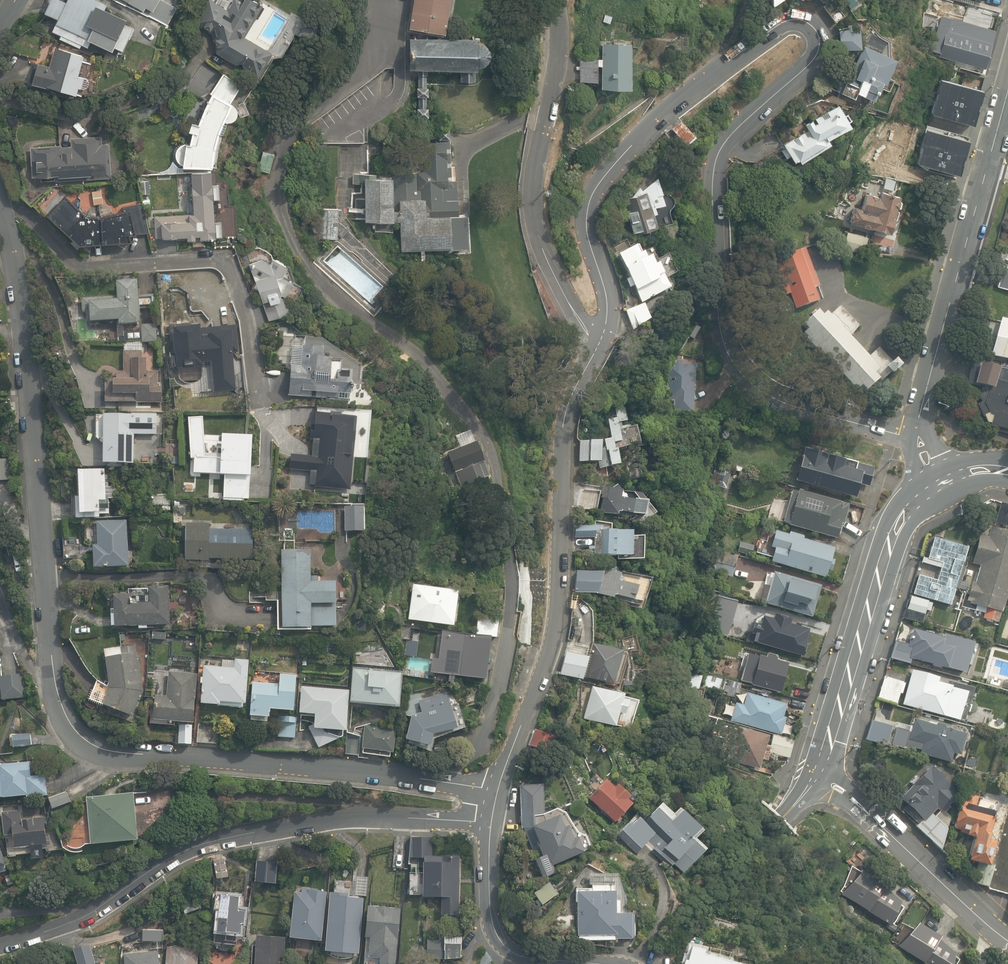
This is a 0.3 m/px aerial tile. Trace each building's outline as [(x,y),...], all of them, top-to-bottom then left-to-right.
[(80,48),(82,45),(88,48),(93,37),(112,46),(116,37),(118,38),(127,18),(106,9),(108,4),(99,0),(48,0),(44,10),(60,17),(53,31),(61,35),(60,38),(80,48)] [(148,18),(149,16),(167,25),(177,7),(163,0),(113,0),(148,18)] [(258,77),(272,53),(244,37),(261,8),(256,5),(258,2),(254,0),(244,0),(243,2),(239,0),(234,0),(228,10),(211,0),(208,0),(194,23),(212,33),(216,53),(258,77)] [(447,37),(453,0),(411,0),(406,30),(447,37)] [(835,22),(844,15),(833,0),(830,0),(823,5),(835,22)] [(973,8),(982,10),(983,4),(975,2),(973,8)] [(963,18),(983,24),(986,14),(966,8),(963,18)] [(603,21),(610,24),(612,16),(605,14),(603,21)] [(940,53),(939,56),(968,64),(966,68),(973,70),(974,67),(983,69),(993,31),(953,20),(952,22),(939,19),(930,50),(940,53)] [(298,34),(310,42),(318,28),(306,20),(298,34)] [(839,30),(840,49),(859,48),(858,29),(839,30)] [(475,39),(409,38),(408,70),(417,70),(417,75),(418,75),(426,76),(427,76),(428,70),(459,70),(459,81),(474,81),(474,71),(475,71),(475,67),(477,67),(480,66),(484,64),(486,62),(487,59),(488,59),(488,50),(487,50),(487,48),(484,45),(481,43),(478,42),(475,42),(475,39)] [(601,88),(629,88),(630,44),(601,43),(601,58),(579,58),(579,81),(597,82),(597,66),(601,66),(601,88)] [(855,91),(872,99),(880,82),(885,84),(895,60),(863,45),(847,81),(841,78),(835,90),(852,98),(855,91)] [(55,47),(50,65),(37,62),(31,84),(48,88),(48,86),(82,95),(84,87),(82,86),(84,76),(79,75),(79,73),(84,74),(86,67),(81,66),(84,54),(55,47)] [(189,167),(213,167),(216,148),(220,133),(225,121),(227,121),(231,121),(235,119),(237,116),(238,112),(237,108),(235,104),(231,102),(241,86),(223,73),(210,93),(211,94),(204,109),(198,124),(192,122),(189,130),(192,131),(190,143),(184,143),(180,145),(177,148),(176,153),(176,157),(177,161),(181,165),(185,166),(189,167)] [(438,139),(450,139),(450,127),(437,128),(437,133),(429,133),(429,127),(426,128),(426,118),(428,118),(428,107),(427,107),(427,97),(428,97),(428,87),(426,87),(426,76),(418,75),(418,87),(417,87),(417,96),(418,96),(419,108),(417,108),(417,117),(419,117),(419,129),(418,129),(418,140),(428,139),(428,138),(438,138),(438,139)] [(971,125),(981,91),(939,79),(929,113),(971,125)] [(810,130),(783,145),(792,162),(793,161),(795,164),(800,161),(801,163),(829,147),(826,142),(851,128),(848,123),(851,122),(842,105),(823,115),(822,114),(815,118),(817,121),(815,122),(813,119),(806,122),(810,130)] [(671,128),(685,143),(695,135),(681,120),(671,128)] [(956,174),(965,144),(924,131),(914,162),(956,174)] [(55,179),(55,182),(112,178),(110,144),(102,144),(102,136),(71,138),(72,146),(62,147),(62,145),(31,147),(32,178),(41,177),(42,180),(55,179)] [(424,171),(390,172),(390,177),(392,211),(392,221),(399,221),(401,251),(468,248),(466,214),(458,214),(456,181),(452,181),(450,139),(438,139),(435,140),(435,142),(423,143),(424,171)] [(259,170),(271,172),(275,154),(264,151),(259,170)] [(374,222),(375,232),(393,232),(392,221),(392,211),(390,177),(376,178),(375,173),(353,173),(353,183),(364,183),(364,222),(374,222)] [(662,193),(657,177),(642,190),(639,187),(633,195),(628,197),(629,203),(625,205),(634,234),(657,227),(672,222),(668,210),(669,209),(672,205),(673,202),(673,199),(671,196),(670,194),(667,193),(665,192),(662,193)] [(141,195),(151,193),(149,180),(139,181),(141,195)] [(187,236),(188,240),(196,240),(196,235),(201,235),(201,239),(216,238),(216,237),(222,236),(218,185),(192,186),(194,213),(154,216),(156,239),(187,236)] [(44,208),(80,243),(132,240),(131,236),(149,232),(143,202),(123,206),(124,211),(113,213),(108,207),(99,205),(91,208),(85,214),(62,191),(44,208)] [(849,223),(890,233),(896,210),(900,208),(902,203),(898,198),(899,196),(881,192),(880,197),(865,193),(861,208),(853,206),(849,223)] [(316,238),(338,238),(338,235),(340,235),(342,238),(349,230),(342,223),(338,228),(338,214),(342,214),(342,209),(316,209),(316,238)] [(843,248),(864,254),(868,237),(847,231),(843,248)] [(619,255),(642,303),(669,290),(654,257),(644,261),(637,247),(619,255)] [(819,300),(815,288),(820,286),(805,248),(769,262),(782,297),(790,294),(796,309),(819,300)] [(262,259),(250,263),(269,320),(290,312),(287,298),(296,280),(284,275),(288,265),(272,258),(271,262),(262,259)] [(1001,265),(996,286),(1007,289),(1007,266),(1001,265)] [(87,313),(87,323),(119,321),(119,325),(140,324),(139,310),(154,309),(154,295),(139,296),(138,281),(117,282),(118,297),(81,299),(82,313),(87,313)] [(626,311),(632,331),(650,320),(644,305),(626,311)] [(816,353),(818,351),(855,392),(860,387),(865,392),(878,380),(880,382),(890,373),(892,375),(899,369),(893,361),(892,362),(879,347),(868,357),(849,337),(859,327),(840,306),(830,316),(826,312),(822,316),(818,311),(802,325),(806,331),(802,334),(806,339),(805,340),(816,353)] [(1007,361),(1007,321),(1001,319),(991,356),(1007,361)] [(142,341),(142,343),(162,342),(161,335),(157,335),(156,324),(141,325),(141,330),(124,332),(125,342),(142,341)] [(212,362),(214,393),(236,391),(233,353),(238,353),(235,325),(201,328),(201,325),(173,328),(174,335),(173,335),(174,353),(175,353),(177,370),(204,367),(203,363),(212,362)] [(289,396),(339,400),(339,394),(350,395),(352,370),(341,370),(342,360),(322,358),(322,347),(302,346),(301,366),(291,365),(289,396)] [(358,352),(365,358),(370,352),(362,346),(358,352)] [(105,380),(105,403),(162,403),(162,386),(158,386),(157,371),(147,371),(147,358),(142,358),(142,351),(124,351),(124,371),(117,371),(117,380),(105,380)] [(1007,430),(1007,371),(973,362),(968,384),(982,388),(979,398),(981,402),(978,404),(987,422),(991,423),(991,426),(1007,430)] [(676,412),(692,412),(695,365),(675,364),(673,398),(677,399),(676,412)] [(600,462),(600,469),(608,468),(619,465),(615,449),(637,445),(634,428),(619,431),(617,423),(627,421),(625,407),(614,409),(616,419),(607,421),(610,439),(602,441),(604,451),(601,451),(601,442),(580,441),(579,462),(600,462)] [(315,487),(351,489),(355,442),(366,442),(367,425),(355,425),(356,417),(315,414),(313,433),(310,432),(310,440),(314,440),(313,456),(291,454),(289,469),(311,471),(310,485),(315,485),(315,487)] [(157,435),(157,415),(96,415),(96,438),(103,438),(103,463),(134,463),(134,435),(157,435)] [(223,501),(243,501),(243,499),(250,499),(251,436),(222,435),(221,458),(204,457),(201,416),(187,416),(190,458),(195,458),(194,473),(221,474),(220,475),(224,475),(223,501)] [(448,453),(462,487),(490,476),(471,430),(456,436),(461,448),(448,453)] [(804,448),(794,481),(855,499),(859,486),(867,488),(873,468),(804,448)] [(11,480),(9,459),(0,460),(0,481),(11,480)] [(72,505),(73,519),(100,518),(100,514),(109,514),(108,497),(106,497),(105,469),(78,470),(80,505),(72,505)] [(597,508),(643,516),(646,502),(641,495),(635,494),(633,500),(620,498),(622,491),(599,486),(598,492),(600,492),(597,508)] [(789,526),(838,538),(841,524),(845,525),(850,503),(797,490),(797,492),(791,491),(783,521),(789,523),(789,526)] [(162,506),(162,510),(171,510),(171,494),(153,494),(154,506),(162,506)] [(1007,526),(1007,504),(1001,502),(995,523),(1007,526)] [(345,507),(345,531),(364,530),(364,506),(345,507)] [(93,545),(94,567),(129,565),(127,520),(96,521),(97,544),(93,545)] [(594,556),(630,557),(631,533),(610,532),(610,526),(595,521),(595,527),(575,527),(575,538),(594,538),(594,547),(589,547),(589,553),(594,553),(594,556)] [(210,568),(225,568),(225,559),(252,559),(253,529),(209,529),(210,523),(185,523),(185,561),(210,561),(210,568)] [(999,622),(1007,588),(1007,533),(990,528),(988,537),(980,534),(972,564),(979,566),(975,582),(972,582),(969,593),(965,592),(961,606),(985,613),(983,618),(999,622)] [(775,550),(771,562),(826,579),(828,571),(831,572),(835,559),(833,558),(836,548),(803,539),(804,533),(790,529),(788,535),(775,531),(769,549),(775,550)] [(914,594),(951,604),(955,590),(954,590),(962,562),(963,563),(967,549),(934,539),(928,559),(923,558),(922,562),(940,568),(937,581),(919,576),(914,594)] [(6,542),(9,556),(16,555),(12,540),(6,542)] [(282,551),(283,627),(336,626),(336,581),(311,582),(310,550),(282,551)] [(714,572),(732,577),(738,556),(720,550),(714,572)] [(596,595),(639,606),(645,583),(596,568),(594,573),(576,572),(575,592),(596,595)] [(764,604),(811,617),(821,586),(773,572),(769,586),(764,585),(760,600),(765,602),(764,604)] [(408,620),(454,626),(458,591),(413,585),(408,620)] [(139,626),(139,629),(147,628),(147,626),(170,625),(168,586),(149,587),(149,595),(132,596),(131,594),(114,594),(115,613),(111,613),(111,625),(115,625),(115,627),(139,626)] [(708,630),(727,636),(738,601),(719,596),(708,630)] [(903,618),(922,623),(926,610),(930,611),(932,605),(927,604),(928,601),(909,596),(903,618)] [(752,644),(804,656),(808,639),(807,639),(809,628),(791,624),(792,619),(774,614),(773,619),(762,616),(760,625),(753,623),(751,634),(754,635),(752,644)] [(476,633),(496,636),(498,619),(478,616),(476,633)] [(405,645),(411,646),(413,627),(402,626),(401,640),(406,640),(405,645)] [(941,666),(965,673),(973,642),(943,634),(942,637),(912,629),(909,644),(895,641),(891,659),(910,664),(912,658),(933,664),(933,665),(941,667),(941,666)] [(490,637),(442,631),(438,659),(432,658),(430,673),(484,680),(490,637)] [(584,677),(612,685),(622,652),(593,644),(584,677)] [(103,705),(133,716),(143,691),(138,655),(137,656),(135,645),(104,649),(110,688),(103,705)] [(560,671),(578,677),(585,656),(566,651),(560,671)] [(751,685),(780,693),(788,664),(776,661),(777,656),(767,653),(766,657),(758,655),(758,657),(748,655),(741,681),(751,684),(751,685)] [(201,704),(220,705),(221,702),(246,704),(250,660),(224,658),(223,667),(204,665),(203,678),(202,678),(202,683),(203,683),(201,704)] [(944,714),(957,717),(961,702),(964,703),(966,693),(954,690),(951,681),(946,684),(937,682),(940,672),(925,668),(923,673),(912,670),(903,705),(944,716),(944,714)] [(351,701),(398,706),(401,673),(385,671),(385,673),(368,671),(368,670),(354,669),(351,701)] [(153,719),(193,723),(198,674),(169,671),(167,696),(156,695),(153,719)] [(252,682),(250,715),(251,715),(251,717),(255,720),(267,721),(267,717),(279,718),(278,737),(295,738),(297,712),(293,711),(296,675),(280,674),(279,684),(252,682)] [(0,677),(0,684),(2,701),(25,698),(23,675),(0,677)] [(700,701),(717,705),(723,679),(706,675),(700,701)] [(878,698),(896,704),(903,682),(885,676),(878,698)] [(790,695),(807,699),(809,690),(793,686),(790,695)] [(310,728),(319,747),(341,736),(341,730),(346,731),(350,691),(302,687),(300,713),(326,715),(325,718),(310,728)] [(584,719),(615,727),(618,713),(624,715),(628,701),(622,699),(623,695),(592,687),(584,719)] [(406,740),(430,746),(433,734),(457,728),(447,693),(419,701),(422,713),(412,715),(406,740)] [(730,721),(781,735),(786,718),(783,717),(787,705),(746,693),(743,705),(736,703),(730,721)] [(920,754),(951,762),(954,753),(961,755),(964,743),(963,742),(965,733),(914,719),(909,740),(923,743),(920,754)] [(870,720),(864,740),(885,746),(891,725),(870,720)] [(198,742),(216,744),(218,724),(199,723),(198,742)] [(1007,735),(1007,733),(1007,726),(1000,724),(998,732),(1007,735)] [(365,725),(362,753),(390,756),(390,752),(395,752),(397,728),(365,725)] [(179,744),(192,744),(192,726),(180,726),(179,744)] [(727,760),(759,768),(762,759),(766,761),(771,746),(765,744),(767,736),(736,727),(727,760)] [(529,746),(549,754),(556,737),(536,730),(529,746)] [(12,735),(13,746),(32,745),(31,733),(12,735)] [(769,752),(789,758),(794,740),(774,735),(769,752)] [(346,753),(358,755),(361,739),(349,736),(346,753)] [(969,757),(967,765),(973,767),(976,759),(969,757)] [(27,794),(27,796),(48,794),(46,774),(31,775),(30,761),(0,764),(0,797),(27,794)] [(916,826),(941,850),(954,811),(948,804),(959,792),(930,764),(919,775),(911,783),(913,786),(899,800),(921,821),(916,826)] [(588,798),(614,822),(631,804),(627,800),(630,796),(617,785),(614,788),(605,780),(588,798)] [(49,797),(53,808),(71,801),(67,790),(49,797)] [(523,828),(543,878),(555,873),(552,864),(584,852),(584,850),(592,847),(587,835),(585,836),(577,833),(564,813),(557,809),(543,815),(543,790),(519,791),(521,828),(523,828)] [(87,796),(91,843),(138,839),(134,792),(87,796)] [(973,883),(988,888),(994,865),(988,863),(994,842),(992,842),(994,833),(989,832),(993,818),(992,818),(996,802),(961,793),(951,828),(963,832),(961,836),(970,839),(963,860),(978,865),(973,883)] [(690,839),(699,829),(680,811),(670,822),(657,809),(645,821),(640,816),(637,820),(634,816),(626,824),(628,825),(617,836),(644,862),(653,852),(668,866),(672,863),(682,873),(703,851),(690,839)] [(30,845),(32,858),(44,857),(43,848),(47,848),(44,816),(21,819),(20,810),(2,812),(4,834),(14,833),(15,847),(30,845)] [(441,915),(458,916),(460,857),(432,856),(433,837),(410,837),(409,857),(424,858),(424,862),(423,862),(423,873),(420,873),(420,884),(422,884),(422,898),(441,898),(441,915)] [(213,861),(216,879),(228,877),(224,859),(213,861)] [(255,882),(276,884),(278,863),(257,861),(255,882)] [(864,870),(840,894),(891,926),(901,903),(884,887),(885,886),(864,870)] [(355,895),(366,896),(368,877),(356,877),(355,895)] [(535,902),(538,906),(541,904),(542,905),(557,894),(549,882),(533,893),(538,900),(535,902)] [(592,886),(576,887),(577,939),(631,938),(630,911),(619,911),(619,899),(615,899),(614,884),(592,885),(592,886)] [(289,936),(320,939),(325,890),(310,889),(310,886),(301,885),(300,891),(293,890),(289,936)] [(325,950),(359,953),(364,898),(350,897),(350,893),(330,892),(325,950)] [(216,931),(239,933),(240,923),(245,924),(246,911),(238,910),(239,896),(216,894),(215,910),(218,910),(216,931)] [(181,903),(185,914),(201,908),(201,906),(205,904),(202,897),(198,899),(197,897),(181,903)] [(401,908),(368,905),(365,937),(370,937),(368,957),(379,958),(378,963),(396,963),(401,908)] [(896,945),(926,963),(953,963),(957,957),(937,937),(938,935),(916,922),(896,945)] [(143,940),(163,941),(163,929),(143,929),(143,940)] [(286,937),(256,935),(255,963),(284,963),(286,937)] [(460,958),(461,937),(444,936),(444,939),(427,939),(426,959),(444,959),(444,958),(460,958)] [(78,963),(94,963),(96,963),(90,943),(74,948),(78,963)] [(198,949),(170,947),(170,954),(168,954),(168,963),(169,963),(197,963),(198,949)] [(740,963),(703,954),(704,950),(691,947),(688,961),(685,960),(684,963),(739,963),(740,963)] [(125,963),(160,963),(158,950),(124,954),(125,963)]
